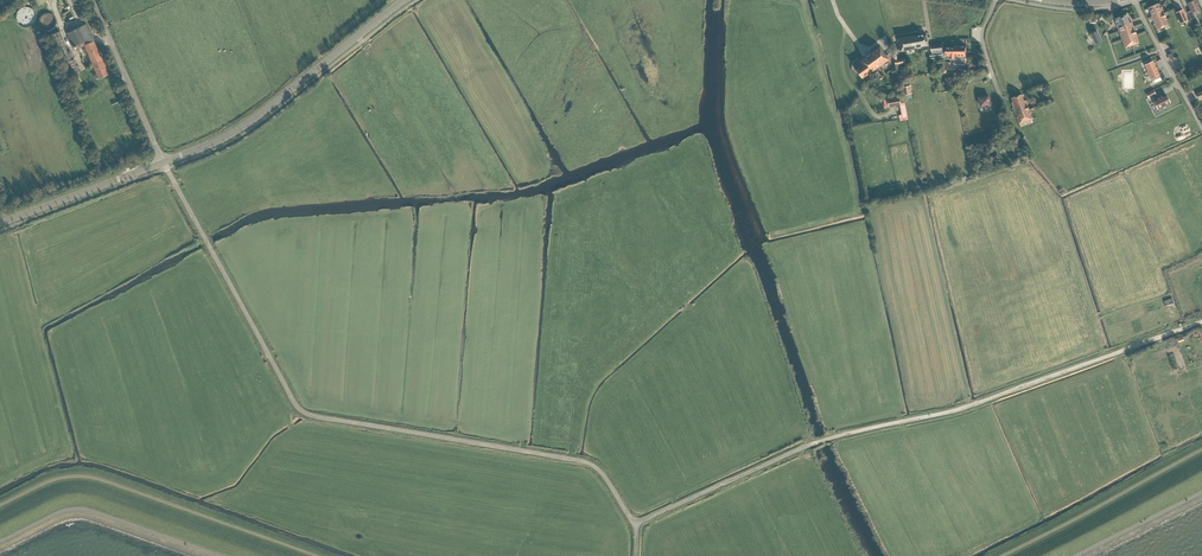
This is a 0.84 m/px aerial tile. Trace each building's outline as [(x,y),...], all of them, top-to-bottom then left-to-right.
[(1190,19),(1194,17),(1192,12),(1199,9),(1195,0),(1194,0),(1188,3),(1191,10),(1187,12),(1190,19)] [(1158,3),(1148,7),(1152,16),(1150,17),(1150,18),(1151,20),(1153,20),(1154,24),(1157,32),(1159,32),(1160,31),(1159,29),(1166,25),(1167,28),(1169,27),(1170,27),(1161,7),(1160,8),(1158,3)] [(27,7),(24,7),(21,8),(19,10),(17,12),(16,15),(16,18),(16,21),(18,23),(20,25),(22,27),(25,27),(28,27),(31,26),(34,24),(35,21),(36,18),(36,15),(35,12),(33,9),(30,8),(27,7)] [(1187,20),(1183,10),(1182,10),(1182,11),(1176,13),(1180,23),(1187,20)] [(1127,15),(1117,19),(1115,19),(1116,23),(1119,30),(1119,31),(1119,32),(1122,39),(1122,40),(1122,41),(1123,42),(1125,48),(1131,46),(1132,45),(1139,43),(1137,37),(1136,35),(1134,28),(1133,27),(1133,26),(1132,22),(1129,23),(1127,15)] [(1190,19),(1194,27),(1199,25),(1195,17),(1190,19)] [(99,78),(109,74),(86,24),(67,33),(73,46),(76,44),(78,48),(84,45),(99,78)] [(51,34),(67,76),(79,71),(71,51),(67,53),(59,31),(51,34)] [(1092,36),(1096,46),(1103,43),(1098,33),(1092,36)] [(915,35),(898,38),(900,51),(915,49),(916,52),(929,49),(928,45),(926,34),(915,36),(915,35)] [(943,58),(943,51),(942,51),(942,45),(931,46),(931,55),(929,55),(930,60),(943,58)] [(880,66),(889,59),(880,46),(871,53),(880,66)] [(943,51),(943,58),(943,60),(950,60),(950,62),(944,62),(944,70),(954,70),(954,64),(965,64),(965,57),(966,57),(966,46),(954,46),(945,47),(945,51),(943,51)] [(879,70),(877,68),(880,66),(871,53),(859,61),(862,65),(856,70),(862,79),(871,72),(873,74),(879,70)] [(1160,76),(1153,62),(1145,66),(1152,80),(1160,76)] [(1141,64),(1133,68),(1136,74),(1145,70),(1141,64)] [(1132,72),(1124,72),(1124,88),(1132,87),(1132,72)] [(910,86),(902,87),(903,95),(912,93),(910,86)] [(1154,90),(1146,94),(1149,98),(1156,94),(1154,90)] [(1012,98),(1013,101),(1011,102),(1019,124),(1033,119),(1030,113),(1026,100),(1024,100),(1021,94),(1012,98)] [(1158,109),(1170,103),(1166,95),(1162,98),(1161,96),(1158,98),(1159,99),(1154,102),(1158,109)] [(990,104),(988,96),(979,98),(980,106),(984,106),(985,111),(991,110),(990,105),(990,104)] [(900,105),(900,103),(899,98),(884,100),(885,107),(900,105)] [(1029,145),(1025,136),(1020,139),(1024,147),(1029,145)] [(997,157),(996,154),(991,155),(992,160),(994,160),(994,162),(999,161),(998,157),(997,157)]
